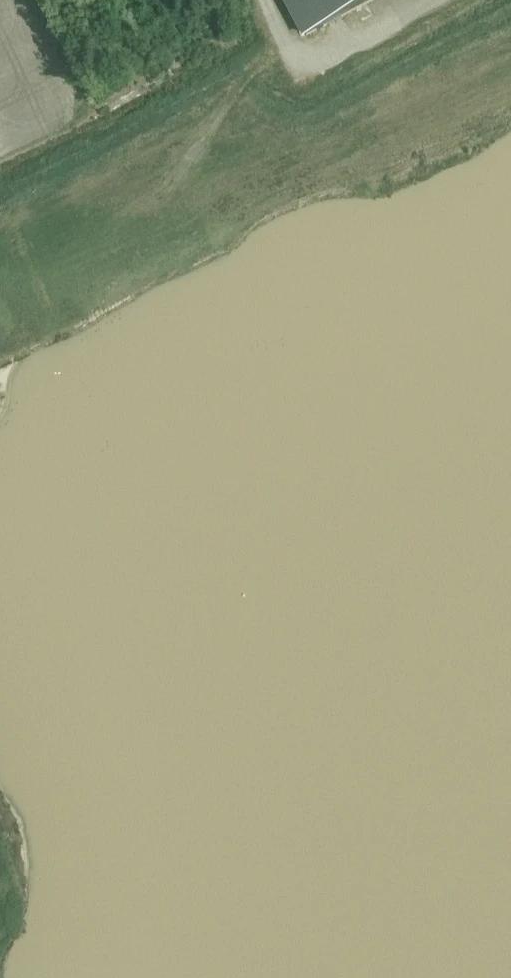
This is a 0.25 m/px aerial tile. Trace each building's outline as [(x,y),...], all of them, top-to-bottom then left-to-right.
[(308,35),(374,0),(289,0),(308,35)]
